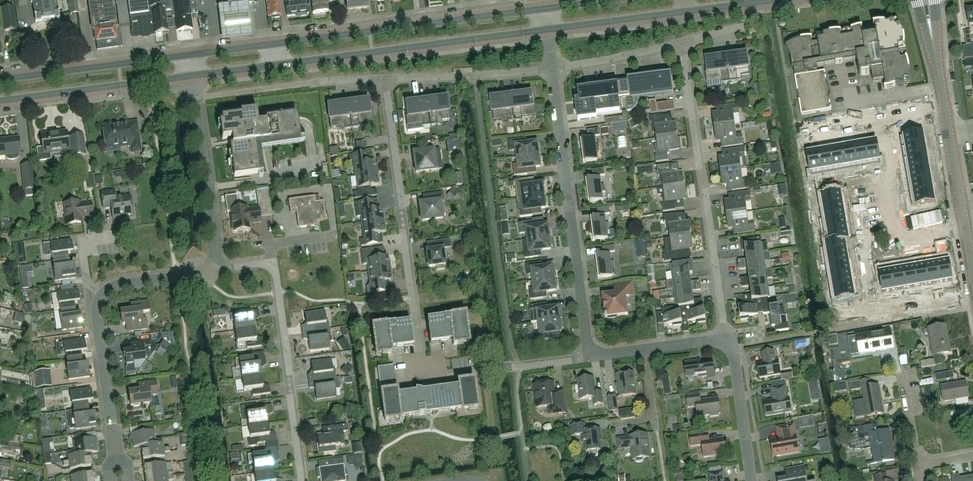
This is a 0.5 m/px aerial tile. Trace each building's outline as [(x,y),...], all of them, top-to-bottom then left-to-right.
[(33,2),(36,23),(60,19),(57,0),(33,0),(33,2)] [(71,15),(79,14),(77,0),(69,0),(71,15)] [(119,26),(116,27),(113,0),(93,0),(88,1),(92,30),(95,30),(97,50),(117,48),(117,47),(117,41),(121,41),(119,26)] [(132,36),(155,33),(155,34),(168,32),(165,13),(171,12),(170,0),(128,0),(132,36)] [(192,29),(188,0),(171,0),(173,18),(175,18),(177,31),(192,29)] [(269,18),(274,17),(275,18),(280,18),(280,17),(281,16),(279,0),(278,0),(272,1),(272,0),(266,0),(269,18)] [(307,0),(286,0),(286,5),(287,17),(309,14),(307,0)] [(313,14),(328,12),(327,0),(312,0),(313,14)] [(345,9),(347,9),(347,11),(355,10),(354,8),(356,8),(356,6),(365,4),(364,0),(344,0),(345,9)] [(252,36),(248,2),(227,5),(218,6),(222,40),(252,36)] [(3,31),(17,29),(13,6),(0,8),(3,31)] [(894,85),(904,86),(905,80),(909,80),(910,77),(910,73),(910,70),(909,66),(908,63),(907,59),(901,60),(899,49),(905,48),(905,44),(905,40),(904,37),(903,33),(902,30),(900,27),(896,29),(893,23),(884,28),(883,25),(880,25),(878,25),(875,26),(877,36),(863,38),(866,54),(856,56),(857,63),(870,60),(872,72),(874,83),(885,81),(886,90),(890,89),(893,88),(894,85)] [(825,71),(806,74),(804,65),(856,56),(866,54),(863,38),(861,29),(863,29),(862,27),(859,28),(855,29),(852,30),(852,31),(847,33),(841,33),(841,32),(837,32),(834,32),(830,33),(828,34),(825,35),(823,36),(821,37),(818,38),(812,38),(812,37),(808,37),(805,37),(801,38),(801,39),(798,39),(797,40),(793,42),(790,43),(788,44),(785,46),(790,55),(792,68),(793,67),(795,76),(801,114),(831,109),(829,97),(830,95),(830,92),(829,90),(829,87),(828,85),(827,83),(825,71)] [(964,31),(966,45),(972,44),(970,30),(964,31)] [(159,34),(160,44),(167,43),(165,33),(159,34)] [(741,80),(742,77),(750,76),(747,54),(736,56),(735,52),(726,53),(730,82),(739,81),(741,80)] [(722,83),(730,82),(726,53),(717,55),(718,58),(706,60),(708,73),(706,73),(707,82),(722,80),(722,83)] [(860,76),(868,74),(868,72),(872,72),(870,60),(857,63),(860,76)] [(611,84),(608,84),(611,113),(620,112),(628,111),(631,110),(633,109),(636,107),(637,104),(638,101),(638,98),(642,97),(672,93),(670,76),(663,77),(662,73),(639,77),(628,78),(628,79),(630,78),(630,81),(616,83),(611,81),(611,84)] [(596,115),(611,113),(608,84),(587,87),(587,91),(580,91),(582,108),(577,109),(578,114),(590,112),(591,118),(590,119),(597,118),(596,115)] [(520,92),(511,93),(515,122),(523,121),(523,117),(536,115),(535,106),(534,106),(532,94),(521,95),(520,92)] [(507,123),(515,122),(511,93),(502,94),(503,98),(491,99),(493,112),(494,121),(502,120),(504,122),(507,123)] [(436,96),(426,98),(430,127),(438,125),(440,124),(442,122),(450,120),(449,112),(447,99),(436,100),(436,96)] [(422,128),(430,127),(426,98),(417,99),(418,102),(406,104),(408,117),(406,117),(407,126),(422,124),(422,128)] [(370,114),(369,101),(357,102),(357,99),(348,100),(352,129),(360,128),(359,125),(374,123),(373,113),(370,114)] [(343,130),(352,129),(348,100),(339,101),(339,105),(328,106),(330,120),(331,128),(339,128),(341,129),(343,130)] [(649,101),(651,113),(657,113),(655,100),(649,101)] [(715,128),(735,125),(733,115),(739,114),(738,105),(720,107),(721,113),(713,114),(715,128)] [(269,144),(300,140),(296,115),(266,119),(266,122),(258,123),(257,113),(257,112),(247,113),(248,116),(222,119),(223,130),(220,130),(222,140),(223,140),(222,139),(231,138),(232,145),(230,146),(234,177),(259,173),(255,143),(269,141),(269,144)] [(771,112),(762,113),(764,120),(772,119),(771,112)] [(657,139),(678,136),(676,123),(666,124),(665,122),(663,121),(662,115),(650,117),(651,123),(652,123),(653,134),(656,133),(657,139)] [(626,116),(605,119),(605,125),(627,122),(626,116)] [(109,123),(107,124),(105,125),(105,126),(103,127),(106,149),(131,146),(132,153),(141,152),(137,122),(112,126),(112,124),(109,123)] [(736,136),(735,125),(715,128),(717,142),(725,141),(726,147),(743,144),(742,135),(736,136)] [(587,131),(588,140),(582,140),(581,140),(584,163),(584,162),(598,161),(597,153),(600,153),(599,146),(596,146),(595,136),(600,136),(599,129),(587,131)] [(43,148),(38,149),(39,160),(51,159),(50,153),(69,151),(69,150),(73,149),(73,156),(85,154),(83,135),(67,137),(67,131),(41,135),(43,148)] [(900,137),(902,149),(925,145),(923,133),(900,137)] [(678,136),(657,139),(657,145),(655,145),(657,156),(655,156),(656,162),(669,161),(668,154),(670,153),(669,151),(680,149),(678,136)] [(20,154),(18,138),(0,140),(0,156),(5,156),(5,157),(6,159),(8,160),(10,160),(14,159),(16,159),(17,158),(18,156),(18,154),(20,154)] [(518,158),(541,155),(540,145),(537,145),(537,143),(523,145),(523,139),(508,141),(510,152),(517,151),(518,158)] [(458,140),(448,141),(450,153),(460,152),(458,140)] [(864,143),(868,166),(880,164),(876,141),(864,143)] [(853,145),(842,147),(846,170),(857,168),(868,166),(864,143),(853,145)] [(906,171),(929,167),(927,156),(925,145),(902,149),(904,160),(906,171)] [(834,172),(846,170),(842,147),(831,149),(819,151),(823,174),(834,172)] [(719,158),(721,172),(741,169),(739,158),(745,157),(744,148),(726,151),(727,157),(719,158)] [(440,149),(434,150),(413,153),(416,173),(437,171),(442,170),(444,168),(443,164),(441,163),(440,149)] [(772,152),(772,162),(782,162),(781,151),(772,152)] [(811,176),(823,174),(819,151),(807,153),(811,176)] [(375,165),(375,162),(368,163),(367,153),(349,155),(350,162),(354,161),(356,177),(378,174),(377,164),(375,165)] [(542,164),(541,155),(518,158),(519,164),(513,165),(515,176),(527,175),(526,169),(540,167),(540,164),(542,164)] [(663,183),(663,189),(685,186),(683,173),(672,174),(672,172),(670,171),(669,164),(657,166),(658,173),(659,172),(660,183),(663,183)] [(21,166),(24,190),(33,189),(30,165),(21,166)] [(929,167),(906,171),(908,183),(910,194),(933,190),(931,179),(929,167)] [(586,180),(589,202),(590,202),(589,202),(603,200),(602,193),(605,192),(604,185),(601,186),(600,176),(605,175),(604,169),(592,170),(594,179),(587,180),(586,180)] [(741,169),(721,172),(723,185),(731,184),(732,190),(749,188),(748,179),(742,180),(741,169)] [(378,174),(356,177),(358,192),(354,193),(355,199),(367,197),(366,188),(378,186),(378,184),(379,183),(378,174)] [(523,199),(546,196),(545,186),(543,187),(543,184),(529,186),(528,180),(513,182),(515,193),(522,192),(523,199)] [(658,196),(662,196),(663,205),(662,206),(663,212),(676,210),(675,204),(676,203),(676,200),(686,199),(685,186),(663,189),(657,190),(658,196)] [(697,186),(690,187),(691,198),(698,197),(697,186)] [(257,191),(258,204),(270,203),(268,189),(257,191)] [(453,199),(462,197),(461,189),(451,190),(453,199)] [(935,202),(933,190),(910,194),(912,206),(935,202)] [(115,191),(102,193),(104,209),(112,208),(113,218),(124,217),(124,216),(133,215),(130,196),(115,198),(115,191)] [(725,201),(727,215),(747,213),(745,202),(751,201),(750,192),(732,194),(733,200),(725,201)] [(849,216),(847,205),(845,193),(822,197),(824,209),(826,220),(849,216)] [(424,204),(420,204),(422,221),(443,219),(440,202),(443,202),(442,194),(423,196),(424,204)] [(247,208),(239,209),(237,195),(225,197),(227,213),(231,212),(234,232),(250,230),(249,224),(261,222),(259,208),(247,210),(247,208)] [(289,200),(291,214),(291,213),(291,211),(296,211),(298,220),(299,226),(301,228),(307,227),(319,226),(318,222),(327,221),(324,202),(321,202),(320,196),(289,200)] [(518,200),(519,206),(520,217),(533,216),(532,210),(546,208),(545,206),(548,205),(546,196),(523,199),(518,200)] [(64,217),(65,225),(82,223),(81,217),(93,215),(91,201),(82,203),(81,201),(65,204),(66,216),(64,217)] [(361,217),(362,224),(384,221),(383,212),(382,212),(381,210),(375,211),(373,201),(355,203),(357,218),(361,217)] [(591,218),(594,241),(594,240),(608,238),(607,231),(610,230),(609,224),(606,224),(605,215),(610,214),(609,208),(597,209),(598,217),(592,218),(591,218)] [(748,223),(747,213),(727,215),(729,229),(737,228),(738,234),(755,231),(754,222),(748,223)] [(670,238),(691,235),(690,222),(679,224),(679,221),(677,220),(676,214),(664,216),(664,222),(666,222),(667,233),(669,232),(670,238)] [(826,220),(828,231),(830,242),(849,239),(849,240),(853,239),(851,227),(849,216),(826,220)] [(385,231),(384,221),(362,224),(364,240),(360,241),(361,247),(379,244),(378,234),(384,233),(384,231),(385,231)] [(528,240),(552,237),(551,228),(548,228),(548,226),(534,227),(533,221),(519,223),(520,234),(528,233),(528,240)] [(691,235),(670,238),(671,244),(669,244),(670,255),(663,256),(664,262),(682,260),(682,254),(683,252),(683,250),(693,248),(691,235)] [(524,248),(525,259),(538,257),(537,251),(551,249),(551,247),(553,247),(552,237),(528,240),(523,240),(524,248)] [(745,251),(746,255),(764,253),(769,252),(767,243),(762,244),(762,238),(741,241),(743,252),(745,251)] [(643,239),(635,239),(637,258),(646,257),(643,239)] [(830,242),(826,242),(828,254),(830,266),(853,262),(851,250),(849,240),(849,239),(830,242)] [(53,256),(53,262),(69,260),(68,254),(70,254),(70,251),(72,251),(71,240),(50,243),(52,256),(53,256)] [(437,242),(438,249),(426,251),(428,268),(437,267),(437,271),(444,270),(444,266),(445,266),(443,249),(451,248),(450,241),(437,242)] [(599,279),(599,278),(613,276),(612,269),(615,269),(614,262),(611,262),(610,253),(615,252),(614,246),(602,247),(603,256),(596,256),(599,279)] [(368,272),(391,269),(389,259),(388,260),(388,257),(375,259),(374,249),(361,251),(363,265),(367,265),(368,272)] [(738,261),(739,266),(765,262),(764,253),(746,255),(747,260),(738,261)] [(791,264),(789,253),(781,254),(783,265),(791,264)] [(516,255),(506,256),(507,264),(517,262),(516,255)] [(948,257),(936,259),(940,282),(952,280),(948,257)] [(918,286),(929,284),(940,282),(936,259),(925,261),(914,263),(918,286)] [(55,281),(76,278),(75,268),(72,268),(72,266),(69,266),(69,260),(53,262),(54,268),(55,281)] [(748,269),(748,273),(766,271),(765,262),(739,266),(740,270),(748,269)] [(853,262),(830,266),(832,277),(834,288),(856,284),(854,273),(853,262)] [(534,281),(557,278),(556,269),(553,269),(553,267),(539,269),(539,263),(526,264),(528,275),(533,275),(534,281)] [(673,281),(691,278),(690,274),(693,273),(691,263),(671,265),(673,281)] [(891,267),(895,290),(906,288),(918,286),(914,263),(902,265),(891,267)] [(33,271),(32,264),(20,266),(22,287),(29,286),(26,272),(33,271)] [(895,290),(891,267),(879,269),(883,292),(895,290)] [(392,278),(391,269),(368,272),(370,288),(366,288),(367,294),(386,292),(385,282),(391,281),(390,279),(392,278)] [(741,279),(741,283),(767,280),(767,279),(773,279),(772,270),(766,271),(748,273),(749,278),(741,279)] [(794,285),(793,276),(785,277),(786,286),(794,285)] [(558,288),(557,278),(534,281),(535,288),(529,289),(531,300),(543,298),(542,292),(556,291),(556,288),(558,288)] [(673,281),(674,290),(700,286),(700,281),(691,282),(691,278),(673,281)] [(750,287),(751,291),(769,289),(767,280),(741,283),(742,288),(750,287)] [(606,318),(608,318),(609,318),(610,318),(611,319),(612,319),(613,318),(614,318),(615,318),(616,317),(617,316),(626,315),(628,315),(628,313),(627,313),(625,297),(634,296),(633,283),(615,285),(616,294),(605,296),(605,295),(603,296),(603,298),(604,306),(604,307),(604,308),(603,310),(603,311),(604,312),(604,313),(604,314),(605,315),(605,316),(606,318)] [(856,284),(834,288),(836,300),(859,296),(856,284)] [(675,298),(693,296),(693,292),(701,291),(700,286),(674,290),(675,298)] [(744,301),(762,299),(769,298),(770,298),(769,289),(751,291),(751,295),(743,297),(744,301)] [(59,305),(60,311),(75,309),(74,303),(77,303),(76,300),(79,300),(78,290),(57,293),(59,305)] [(677,307),(680,307),(703,304),(702,299),(694,300),(693,296),(675,298),(677,307)] [(770,308),(769,298),(762,299),(764,314),(770,314),(772,326),(776,326),(777,332),(789,330),(788,324),(782,324),(780,316),(785,316),(784,307),(779,308),(779,307),(770,308)] [(744,301),(739,302),(740,308),(739,308),(740,318),(741,318),(741,320),(749,319),(749,316),(758,315),(758,314),(764,313),(764,314),(762,299),(744,301)] [(121,312),(122,325),(130,324),(131,331),(147,329),(146,321),(143,321),(142,313),(149,312),(148,302),(131,304),(132,310),(121,312)] [(539,323),(562,320),(561,310),(559,310),(559,308),(545,310),(544,304),(529,306),(531,324),(534,323),(539,323)] [(703,304),(680,307),(682,323),(682,322),(688,321),(688,322),(697,321),(697,323),(706,322),(705,319),(706,319),(705,310),(704,310),(703,304)] [(677,307),(662,309),(663,312),(657,313),(658,325),(664,324),(664,325),(673,324),(673,326),(682,325),(681,323),(682,323),(680,307),(677,307)] [(62,330),(83,328),(81,317),(79,318),(78,315),(76,315),(75,309),(60,311),(61,317),(60,317),(62,330)] [(236,332),(255,329),(253,318),(260,317),(259,311),(242,313),(243,319),(234,320),(236,332)] [(312,332),(330,330),(329,323),(326,323),(324,312),(305,314),(307,326),(301,327),(302,333),(312,332)] [(448,342),(447,339),(452,338),(453,346),(463,344),(462,340),(468,339),(465,315),(450,317),(445,318),(445,317),(427,320),(430,341),(431,341),(440,340),(440,343),(448,342)] [(564,329),(562,320),(539,323),(534,323),(536,341),(549,340),(548,334),(562,332),(561,329),(564,329)] [(413,344),(412,330),(410,322),(393,324),(388,325),(372,327),(376,351),(382,350),(382,355),(392,354),(391,346),(396,346),(396,349),(404,348),(403,345),(412,343),(412,344),(413,344)] [(36,333),(32,333),(31,325),(26,325),(28,339),(37,338),(36,333)] [(934,355),(941,354),(951,352),(946,325),(929,328),(934,355)] [(256,341),(255,329),(236,332),(237,343),(236,345),(236,350),(238,351),(246,350),(247,349),(264,346),(263,340),(256,341)] [(163,338),(159,344),(168,350),(172,344),(170,343),(174,342),(173,330),(162,332),(162,338),(163,338)] [(330,330),(312,332),(302,333),(303,340),(309,340),(310,351),(329,349),(329,343),(331,343),(331,337),(330,330)] [(893,345),(891,332),(891,330),(857,336),(860,354),(887,350),(886,346),(893,345)] [(66,355),(67,361),(82,359),(81,353),(83,353),(83,350),(86,350),(84,339),(64,342),(65,355),(66,355)] [(805,340),(795,342),(796,350),(807,348),(805,340)] [(144,356),(149,355),(151,355),(157,347),(149,342),(131,344),(132,351),(123,352),(124,359),(126,358),(127,367),(125,367),(126,374),(137,373),(137,369),(140,369),(145,363),(144,356)] [(750,352),(753,359),(762,355),(759,348),(750,352)] [(764,363),(758,364),(760,378),(781,375),(778,361),(776,361),(774,351),(762,353),(764,363)] [(943,364),(941,354),(934,355),(933,355),(934,359),(920,361),(921,368),(935,365),(943,364)] [(240,368),(242,379),(261,377),(259,366),(266,365),(265,358),(249,360),(248,358),(235,360),(236,369),(240,368)] [(69,380),(89,377),(88,367),(85,367),(85,365),(83,365),(82,359),(67,361),(68,367),(67,367),(69,380)] [(336,379),(336,378),(335,368),(332,368),(331,361),(312,363),(313,375),(308,376),(309,382),(336,379)] [(697,361),(685,363),(687,377),(703,375),(703,378),(715,376),(713,361),(697,364),(697,361)] [(351,371),(345,366),(341,371),(348,376),(351,371)] [(380,386),(396,384),(393,366),(378,368),(380,386)] [(50,387),(48,371),(34,372),(36,388),(42,388),(50,387)] [(935,374),(936,381),(954,378),(953,371),(935,374)] [(634,372),(616,375),(619,397),(636,395),(634,372)] [(262,388),(261,377),(242,379),(244,391),(252,390),(253,396),(270,394),(269,387),(262,388)] [(336,398),(335,390),(341,389),(339,378),(336,378),(336,379),(309,382),(310,389),(315,388),(317,400),(336,398)] [(593,378),(578,380),(580,400),(594,398),(595,405),(603,404),(601,392),(595,393),(593,378)] [(462,411),(463,411),(462,408),(468,408),(468,410),(478,409),(474,380),(462,382),(463,389),(420,395),(419,392),(420,392),(419,392),(414,393),(413,393),(414,393),(414,396),(394,398),(393,391),(381,393),(385,421),(394,420),(394,418),(399,417),(400,420),(401,419),(400,419),(462,411)] [(764,403),(767,417),(792,412),(789,399),(788,399),(785,380),(780,381),(781,387),(771,389),(773,401),(764,403)] [(869,381),(851,384),(852,391),(863,389),(868,417),(884,414),(879,386),(871,387),(869,381)] [(153,400),(152,395),(158,395),(156,382),(139,385),(139,391),(129,392),(131,406),(133,406),(134,407),(139,406),(140,405),(150,404),(151,408),(154,407),(159,406),(158,399),(153,400)] [(554,393),(553,383),(546,384),(544,382),(542,382),(540,384),(534,385),(537,408),(549,407),(550,414),(566,412),(563,392),(554,393)] [(966,382),(941,386),(944,401),(969,397),(966,382)] [(884,392),(885,402),(898,401),(897,387),(889,387),(890,393),(893,393),(893,398),(888,398),(887,392),(884,392)] [(36,388),(34,389),(37,408),(45,407),(42,388),(36,388)] [(72,405),(73,405),(73,411),(89,409),(88,403),(90,402),(90,400),(92,399),(91,389),(70,392),(72,405)] [(700,395),(687,397),(688,408),(697,407),(698,417),(710,416),(711,417),(719,416),(719,414),(720,414),(718,399),(701,401),(700,395)] [(616,396),(608,397),(610,412),(618,411),(616,396)] [(247,415),(248,427),(267,424),(266,413),(273,412),(272,406),(253,408),(252,406),(241,407),(242,416),(247,415)] [(89,415),(89,409),(73,411),(74,416),(68,417),(70,429),(75,429),(75,430),(96,427),(95,417),(92,417),(92,414),(89,415)] [(45,413),(37,414),(38,427),(47,426),(45,413)] [(269,436),(267,424),(248,427),(250,438),(248,439),(249,445),(251,447),(255,446),(257,444),(259,444),(277,441),(276,435),(269,436)] [(598,455),(598,451),(601,450),(599,436),(601,436),(600,430),(586,431),(585,424),(571,426),(572,436),(582,435),(583,443),(585,443),(586,452),(589,452),(590,456),(592,458),(597,457),(598,455)] [(141,446),(162,443),(161,439),(155,440),(154,431),(152,431),(151,425),(139,427),(140,433),(132,434),(134,448),(141,447),(141,446)] [(318,454),(336,452),(336,451),(335,451),(335,446),(340,446),(339,438),(344,437),(343,432),(348,432),(347,425),(334,427),(334,433),(317,435),(319,444),(317,444),(318,454)] [(681,425),(673,426),(674,433),(682,432),(681,425)] [(796,436),(794,425),(777,428),(779,438),(771,440),(774,457),(799,453),(796,435),(796,436)] [(877,425),(844,431),(845,437),(851,449),(865,449),(872,448),(875,464),(895,460),(889,430),(879,432),(877,425)] [(87,434),(76,435),(74,436),(75,441),(73,442),(75,451),(69,452),(69,456),(90,453),(97,452),(96,439),(88,440),(87,434)] [(187,434),(180,435),(181,446),(188,445),(187,434)] [(690,436),(691,447),(702,445),(704,458),(726,455),(724,439),(709,441),(708,434),(690,436)] [(19,445),(20,439),(0,435),(0,441),(19,445)] [(630,438),(618,439),(619,450),(632,448),(633,460),(635,460),(636,462),(637,463),(642,462),(643,461),(643,459),(649,458),(648,449),(650,448),(649,440),(647,440),(646,435),(630,437),(630,438)] [(53,439),(41,440),(43,453),(50,452),(49,443),(53,443),(53,439)] [(8,449),(9,449),(9,448),(12,449),(12,448),(18,449),(19,445),(0,441),(0,447),(8,449)] [(141,446),(141,447),(142,460),(165,457),(164,453),(170,452),(169,448),(163,448),(163,443),(162,443),(141,446)] [(43,453),(44,465),(51,464),(50,452),(43,453)] [(90,453),(69,456),(68,456),(69,461),(63,462),(63,466),(69,465),(70,469),(92,466),(90,453)] [(255,475),(274,472),(272,461),(279,460),(278,453),(259,456),(259,454),(248,456),(249,464),(253,463),(255,475)] [(316,469),(318,478),(320,478),(320,480),(348,480),(347,473),(344,473),(343,459),(329,461),(329,467),(316,469)] [(671,469),(681,470),(681,459),(672,459),(671,469)] [(0,463),(0,467),(10,469),(10,462),(1,460),(0,463)] [(183,463),(185,474),(192,473),(191,462),(183,463)] [(145,480),(173,476),(173,472),(167,473),(166,463),(143,466),(145,480)] [(804,466),(803,466),(803,467),(797,468),(797,467),(796,467),(796,468),(790,469),(790,468),(791,479),(780,480),(807,480),(804,466)] [(274,472),(255,475),(256,480),(275,480),(274,472)] [(722,480),(724,480),(723,472),(709,474),(710,480),(722,480)]
